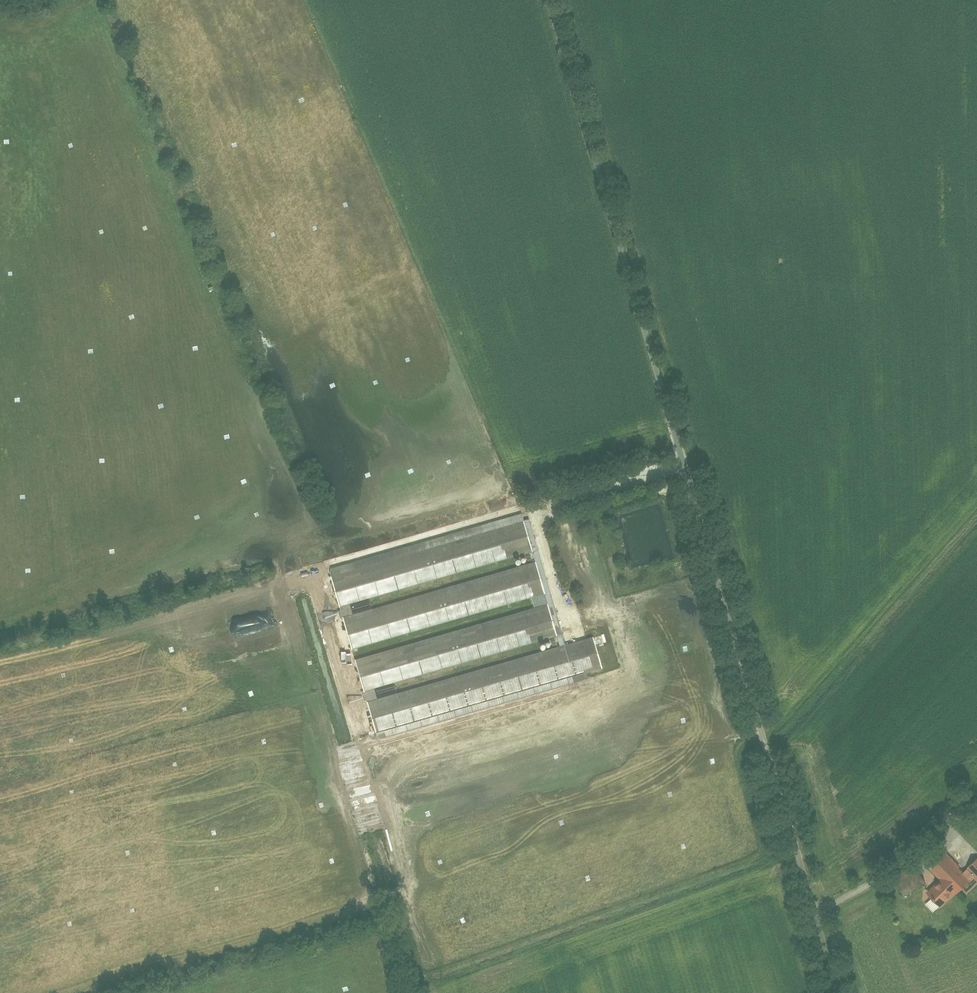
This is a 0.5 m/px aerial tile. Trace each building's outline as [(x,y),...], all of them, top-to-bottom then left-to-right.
[(332,573),(341,605),(533,551),(523,513),(332,567),(332,573)] [(537,560),(344,615),(353,646),(545,591),(537,560)] [(548,600),(356,655),(365,689),(558,634),(548,600)] [(595,635),(369,699),(380,738),(588,678),(586,672),(604,667),(595,635)] [(964,872),(946,852),(929,868),(941,879),(927,893),(939,906),(953,893),(955,895),(971,880),(969,877),(975,872),(969,866),(964,872)] [(902,889),(923,876),(917,867),(897,879),(902,889)]
